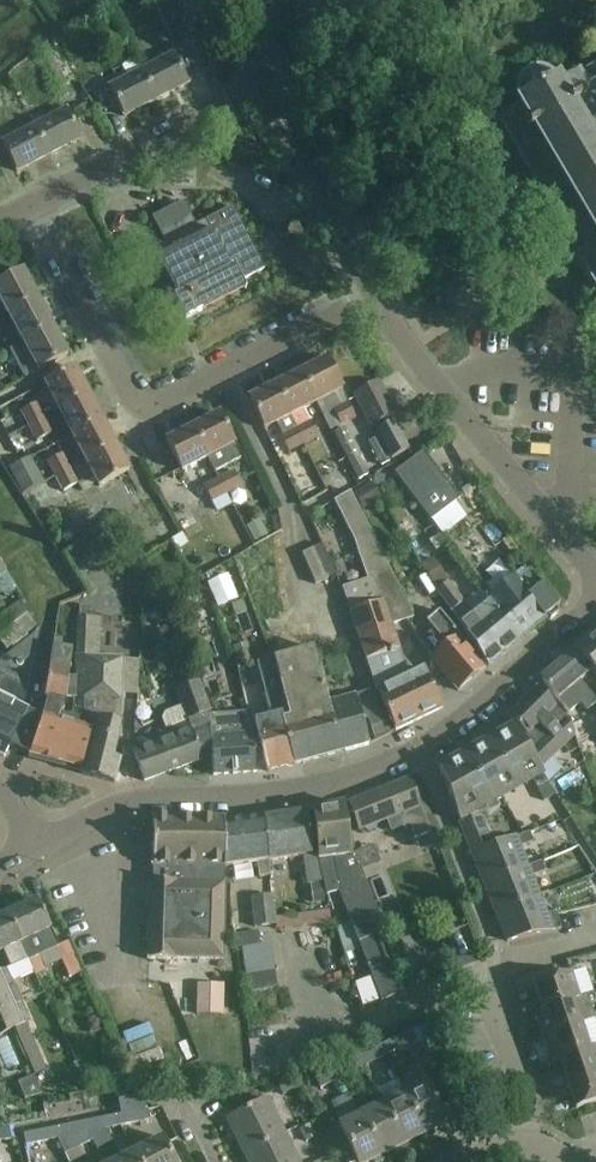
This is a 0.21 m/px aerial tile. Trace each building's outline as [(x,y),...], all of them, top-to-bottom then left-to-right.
[(173,55),(140,72),(155,101),(188,84),(173,55)] [(516,110),(515,111),(516,114),(496,125),(533,187),(531,189),(531,190),(529,192),(540,209),(526,217),(550,258),(568,248),(595,294),(595,112),(591,103),(595,100),(595,68),(576,80),(573,73),(552,84),(547,80),(541,78),(535,78),(529,79),(526,80),(521,84),(518,86),(517,89),(514,95),(514,101),(515,107),(516,110)] [(155,101),(140,72),(108,89),(123,118),(155,101)] [(7,112),(9,94),(0,93),(0,111),(7,112)] [(66,111),(33,127),(48,156),(80,140),(66,111)] [(48,156),(33,127),(1,144),(16,173),(48,156)] [(172,299),(184,322),(186,322),(185,321),(201,312),(199,308),(242,286),(244,291),(245,290),(241,282),(264,270),(232,208),(195,227),(182,204),(171,210),(170,208),(162,213),(163,214),(152,220),(164,243),(152,250),(176,296),(172,299)] [(8,318),(38,302),(22,273),(0,285),(0,304),(8,318)] [(453,299),(454,301),(471,291),(470,289),(469,290),(461,276),(446,285),(454,299),(453,299)] [(8,318),(22,345),(22,346),(52,329),(38,302),(8,318)] [(22,346),(22,345),(9,352),(24,380),(67,357),(52,329),(22,346)] [(326,361),(299,375),(314,406),(316,405),(330,432),(355,419),(348,406),(326,361)] [(44,386),(58,413),(88,397),(74,370),(44,386)] [(299,375),(273,388),(303,446),(319,439),(304,411),(314,406),(299,375)] [(351,397),(360,413),(386,399),(378,383),(351,397)] [(303,446),(273,388),(248,401),(264,431),(277,425),(283,436),(280,437),(289,454),(303,446)] [(58,413),(70,437),(71,437),(101,421),(88,397),(58,413)] [(386,399),(360,413),(368,430),(395,416),(386,399)] [(20,413),(27,427),(43,418),(36,404),(20,413)] [(218,416),(192,429),(207,460),(213,472),(215,471),(215,473),(239,460),(232,447),(233,446),(218,416)] [(43,418),(27,427),(34,442),(51,433),(43,418)] [(56,444),(62,455),(70,471),(114,448),(101,421),(71,437),(70,437),(56,444)] [(375,433),(391,461),(407,452),(392,424),(375,433)] [(192,429),(166,443),(181,473),(184,471),(207,460),(192,429)] [(114,448),(70,471),(78,484),(81,492),(95,484),(97,489),(127,473),(114,448)] [(423,453),(396,473),(394,475),(430,523),(459,501),(423,453)] [(54,477),(55,479),(70,471),(62,455),(46,463),(54,477)] [(22,496),(29,492),(40,486),(28,464),(21,468),(19,464),(8,470),(22,496)] [(40,486),(29,492),(41,513),(67,499),(64,492),(78,484),(70,471),(55,479),(54,477),(40,486)] [(218,479),(227,496),(242,488),(233,471),(218,479)] [(358,487),(351,474),(330,486),(338,501),(349,494),(350,493),(350,492),(358,487)] [(374,474),(372,484),(379,486),(382,484),(383,478),(381,476),(374,474)] [(212,504),(227,496),(218,479),(203,487),(212,504)] [(368,485),(354,494),(363,510),(378,500),(368,485)] [(193,515),(208,508),(197,486),(183,493),(193,515)] [(338,501),(339,502),(333,506),(352,547),(364,582),(341,590),(350,614),(347,615),(371,681),(370,682),(395,732),(441,710),(423,672),(406,681),(389,629),(412,621),(370,536),(360,515),(358,512),(349,494),(338,501)] [(167,503),(179,527),(193,521),(180,497),(167,503)] [(368,511),(360,515),(370,536),(378,531),(368,511)] [(300,557),(315,587),(335,578),(321,548),(300,557)] [(478,592),(492,584),(476,555),(462,563),(478,592)] [(487,604),(489,606),(516,644),(545,619),(549,621),(557,615),(555,611),(558,608),(530,572),(516,584),(514,581),(487,604)] [(435,591),(483,663),(487,668),(516,644),(489,606),(474,619),(449,582),(435,591)] [(6,650),(36,627),(18,604),(0,619),(0,642),(6,650)] [(119,607),(95,607),(94,644),(118,645),(119,607)] [(433,630),(420,641),(433,658),(430,660),(457,692),(482,671),(457,640),(459,639),(438,614),(427,623),(433,630)] [(573,652),(591,672),(595,678),(595,632),(573,652)] [(72,648),(53,645),(52,645),(42,699),(47,700),(45,706),(39,722),(29,756),(81,770),(91,732),(84,730),(57,723),(63,700),(68,670),(72,648)] [(297,655),(274,661),(290,721),(282,723),(294,766),(340,754),(327,706),(312,651),(297,655)] [(578,682),(591,672),(573,652),(539,681),(567,714),(580,704),(586,711),(595,703),(578,682)] [(91,732),(81,770),(80,775),(113,784),(119,762),(112,760),(117,741),(116,741),(120,726),(117,725),(118,697),(119,697),(121,661),(76,658),(71,718),(86,721),(84,730),(91,732)] [(130,747),(143,783),(201,762),(186,722),(205,715),(211,713),(200,682),(199,682),(190,659),(179,663),(187,686),(175,691),(180,707),(165,713),(162,720),(166,734),(130,747)] [(290,721),(274,661),(256,666),(271,720),(254,725),(267,773),(294,766),(282,723),(290,721)] [(537,689),(507,718),(514,726),(511,729),(538,771),(574,736),(569,723),(537,689)] [(367,694),(327,706),(340,754),(368,746),(361,723),(366,722),(375,743),(387,736),(367,694)] [(29,756),(39,722),(0,701),(0,756),(3,758),(8,748),(29,756)] [(211,740),(205,715),(186,722),(201,762),(211,758),(212,777),(256,774),(253,737),(211,740)] [(479,745),(474,748),(468,751),(468,753),(438,770),(461,828),(470,825),(480,821),(477,813),(479,812),(475,804),(528,775),(536,790),(546,785),(538,771),(511,729),(480,746),(479,745)] [(429,835),(408,781),(347,806),(358,834),(398,818),(403,829),(408,827),(414,841),(429,835)] [(318,874),(321,883),(326,897),(338,893),(380,1003),(406,993),(345,833),(342,807),(310,813),(318,874)] [(301,858),(306,886),(321,883),(318,874),(310,813),(285,817),(262,820),(268,868),(273,867),(272,863),(301,858)] [(224,869),(224,826),(224,821),(152,819),(152,883),(148,883),(148,884),(149,885),(147,959),(146,959),(146,961),(175,962),(175,960),(222,961),(224,869)] [(269,878),(268,868),(262,820),(224,826),(224,869),(256,864),(258,879),(269,878)] [(470,825),(475,838),(476,839),(485,835),(480,821),(470,825)] [(461,828),(466,841),(475,838),(470,825),(461,828)] [(471,856),(483,886),(526,869),(519,849),(532,844),(528,834),(515,839),(514,838),(491,848),(481,852),(471,856)] [(476,839),(481,852),(491,848),(485,835),(476,839)] [(466,841),(471,856),(481,852),(476,839),(475,838),(466,841)] [(483,886),(495,915),(538,898),(530,879),(544,873),(540,863),(526,869),(483,886)] [(251,898),(254,928),(276,926),(273,896),(251,898)] [(538,898),(495,915),(506,943),(560,931),(556,913),(545,917),(538,898)] [(25,907),(8,915),(35,972),(36,975),(46,971),(45,968),(39,956),(56,948),(58,947),(36,902),(29,905),(25,907)] [(5,973),(10,983),(13,982),(35,972),(8,915),(0,919),(0,953),(2,952),(10,969),(5,971),(5,973)] [(257,939),(265,986),(293,981),(286,935),(257,939)] [(26,1025),(31,1023),(13,982),(10,983),(5,973),(0,975),(0,998),(14,1030),(33,1077),(41,1094),(53,1089),(45,1072),(46,1071),(26,1025)] [(535,1013),(535,1014),(578,998),(570,973),(533,986),(542,1011),(535,1013)] [(197,986),(196,1016),(221,1016),(222,987),(197,986)] [(535,1014),(543,1038),(580,1026),(579,1025),(595,1019),(587,997),(579,999),(578,998),(535,1014)] [(0,998),(0,1036),(14,1030),(0,998)] [(543,1038),(551,1063),(595,1048),(595,1047),(588,1049),(580,1026),(543,1038)] [(206,1035),(188,1041),(193,1054),(211,1048),(206,1035)] [(400,1036),(378,1047),(383,1057),(404,1046),(400,1036)] [(378,1047),(356,1058),(361,1068),(383,1057),(378,1047)] [(567,1086),(595,1076),(595,1047),(595,1048),(551,1063),(552,1063),(559,1061),(567,1086)] [(356,1058),(335,1068),(340,1078),(361,1068),(356,1058)] [(340,1078),(335,1068),(313,1079),(318,1089),(340,1078)] [(567,1086),(575,1110),(595,1103),(595,1076),(567,1086)] [(41,1094),(33,1077),(17,1083),(25,1099),(41,1096),(41,1094)] [(424,1083),(402,1093),(424,1136),(426,1140),(434,1136),(432,1132),(445,1125),(424,1083)] [(227,1120),(244,1154),(283,1134),(266,1101),(254,1107),(248,1092),(228,1101),(235,1116),(227,1120)] [(402,1093),(380,1104),(404,1151),(413,1147),(411,1143),(424,1136),(402,1093)] [(120,1116),(114,1118),(116,1129),(149,1122),(143,1096),(117,1101),(120,1116)] [(380,1104),(359,1115),(381,1158),(394,1151),(396,1156),(404,1151),(380,1104)] [(359,1115),(338,1125),(356,1161),(383,1161),(381,1158),(359,1115)] [(84,1124),(86,1135),(87,1134),(116,1129),(114,1118),(84,1124)] [(84,1124),(53,1130),(55,1141),(62,1155),(76,1149),(90,1142),(86,1135),(84,1124)] [(10,1141),(9,1130),(0,1131),(0,1143),(10,1141)] [(25,1147),(55,1141),(53,1130),(23,1136),(25,1147)] [(244,1154),(248,1161),(297,1161),(283,1134),(244,1154)] [(132,1153),(137,1161),(173,1161),(161,1139),(132,1153)] [(115,1161),(137,1161),(132,1153),(115,1161)]
